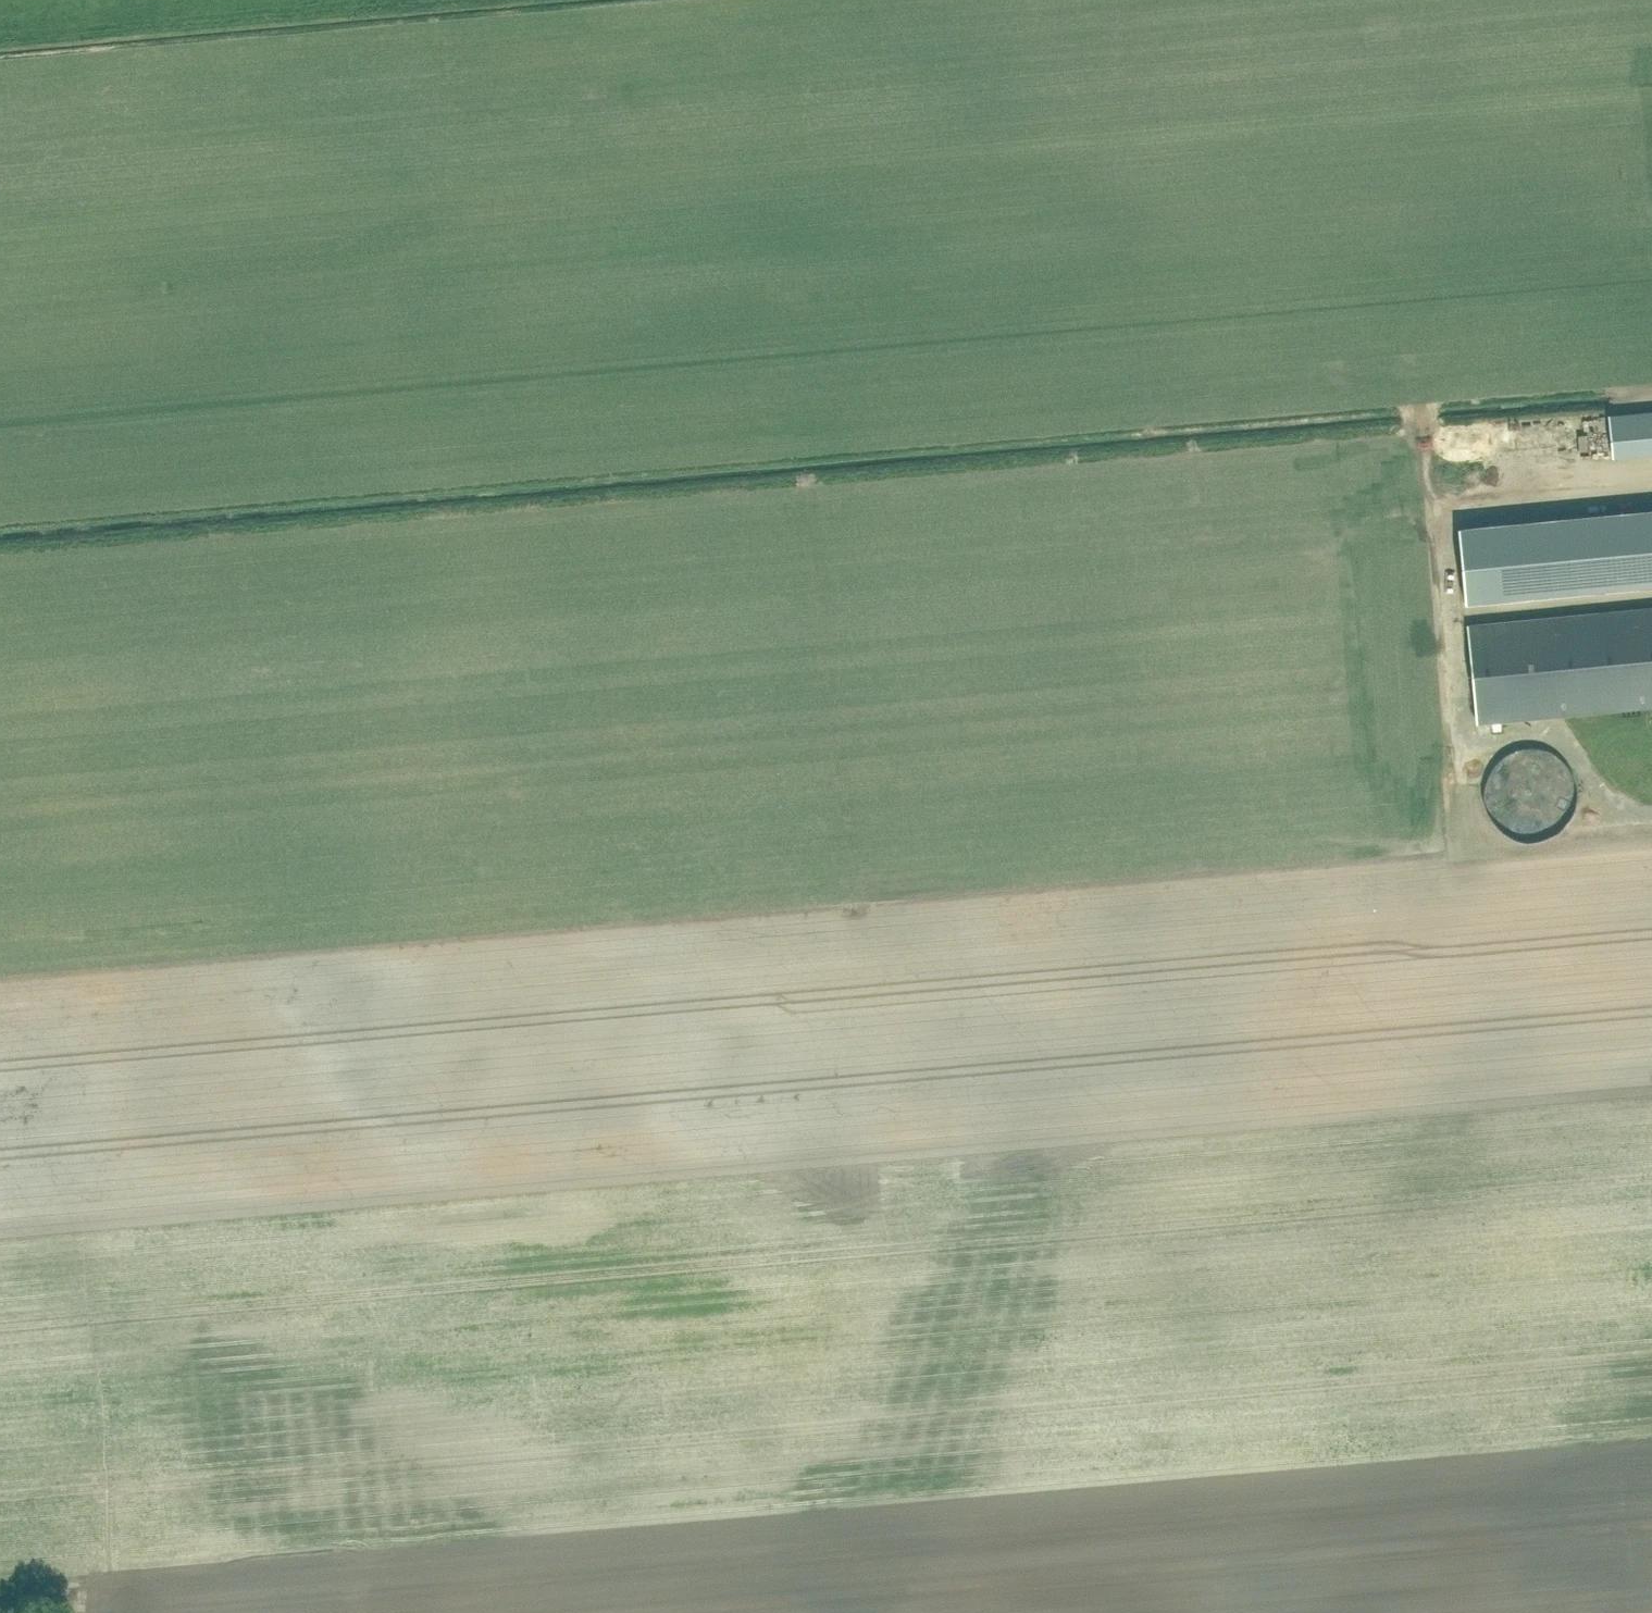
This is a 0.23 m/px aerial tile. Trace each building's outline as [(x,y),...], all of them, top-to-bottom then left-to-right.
[(1612,445),(1651,444),(1651,415),(1611,417),(1612,445)] [(1458,527),(1465,602),(1651,584),(1651,508),(1458,527)] [(1466,631),(1477,733),(1487,732),(1486,721),(1651,704),(1651,612),(1466,631)]
